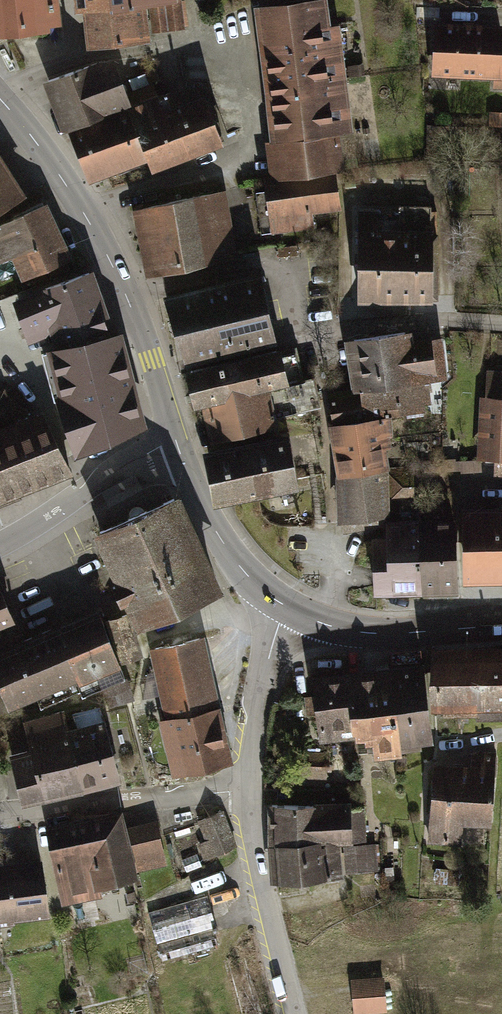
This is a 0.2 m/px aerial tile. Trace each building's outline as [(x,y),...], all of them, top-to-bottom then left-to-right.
[(47,0),(0,0),(0,36),(50,31),(47,0)] [(50,31),(69,28),(66,0),(47,0),(50,31)] [(92,1),(97,42),(183,30),(181,0),(110,0),(92,1)] [(262,6),(272,96),(354,86),(345,22),(335,23),(332,0),(314,0),(262,6)] [(438,22),(433,73),(501,74),(501,27),(438,22)] [(105,58),(50,81),(69,131),(137,102),(123,57),(109,63),(105,58)] [(143,103),(133,108),(142,128),(187,110),(179,89),(162,96),(156,82),(138,90),(143,103)] [(354,86),(272,96),(283,174),(353,168),(347,129),(360,127),(354,86)] [(187,110),(142,128),(163,171),(232,142),(214,99),(187,110)] [(490,101),(489,127),(501,127),(501,101),(490,101)] [(133,108),(72,134),(96,179),(119,170),(122,174),(142,168),(141,164),(156,157),(142,128),(133,108)] [(17,200),(0,172),(0,210),(17,200)] [(337,180),(261,188),(268,248),(317,242),(314,216),(341,213),(337,180)] [(219,191),(138,208),(151,270),(232,253),(219,191)] [(361,224),(360,261),(436,262),(435,204),(403,203),(403,224),(361,224)] [(0,240),(0,268),(20,259),(29,280),(68,264),(48,219),(0,240)] [(436,262),(360,261),(359,298),(436,300),(436,262)] [(88,273),(18,300),(32,338),(59,327),(66,348),(111,337),(88,273)] [(260,274),(166,296),(186,360),(274,340),(260,274)] [(355,340),(360,387),(435,378),(436,373),(451,371),(446,339),(423,343),(420,329),(355,340)] [(111,337),(66,348),(52,351),(62,382),(55,385),(82,449),(142,425),(121,334),(111,337)] [(292,347),(190,371),(199,402),(208,400),(217,434),(288,419),(286,412),(326,402),(321,373),(300,378),(292,347)] [(481,400),(477,462),(494,463),(493,478),(501,478),(501,374),(488,373),(487,398),(481,400)] [(360,387),(332,391),(336,428),(388,420),(439,412),(435,378),(360,387)] [(12,416),(3,392),(0,393),(0,420),(12,416)] [(70,471),(47,411),(0,431),(0,498),(70,471)] [(388,420),(336,428),(342,525),(395,518),(393,506),(406,504),(418,503),(412,459),(394,461),(388,420)] [(283,438),(208,452),(217,497),(292,482),(283,438)] [(179,497),(91,536),(134,632),(222,593),(179,497)] [(448,503),(424,504),(429,589),(461,589),(457,522),(448,523),(448,503)] [(424,504),(406,504),(406,522),(393,523),(394,535),(378,536),(381,590),(429,589),(424,504)] [(469,520),(469,584),(501,584),(501,520),(469,520)] [(23,631),(0,573),(0,639),(23,631)] [(132,698),(100,615),(62,630),(80,672),(35,692),(41,708),(80,690),(82,696),(102,687),(109,704),(132,698)] [(127,618),(106,625),(121,668),(142,661),(127,618)] [(0,657),(0,687),(7,704),(35,692),(80,672),(62,630),(0,657)] [(174,713),(221,701),(209,636),(158,647),(174,713)] [(441,652),(441,703),(501,703),(501,652),(441,652)] [(429,661),(397,666),(410,746),(438,738),(429,661)] [(397,666),(358,671),(365,733),(366,740),(380,740),(383,757),(410,751),(410,746),(397,666)] [(358,671),(321,676),(327,738),(365,733),(358,671)] [(183,768),(238,756),(221,701),(174,713),(183,768)] [(72,733),(63,710),(29,722),(40,763),(21,767),(28,798),(91,784),(72,733)] [(72,733),(91,784),(127,777),(107,714),(84,719),(87,732),(72,733)] [(328,754),(305,754),(305,781),(329,780),(328,754)] [(472,768),(433,766),(429,845),(464,847),(465,830),(493,831),(497,756),(472,755),(472,768)] [(352,804),(266,807),(268,848),(340,846),(353,846),(353,843),(366,843),(365,808),(352,808),(352,804)] [(125,811),(43,828),(60,912),(104,903),(101,890),(139,882),(138,876),(167,870),(158,826),(129,832),(125,811)] [(226,814),(199,824),(213,861),(240,851),(226,814)] [(340,846),(268,848),(270,886),(342,880),(340,846)] [(378,846),(343,848),(345,875),(380,873),(378,846)] [(0,865),(0,926),(52,919),(44,859),(0,865)] [(347,981),(351,1013),(387,1013),(383,978),(347,981)]
